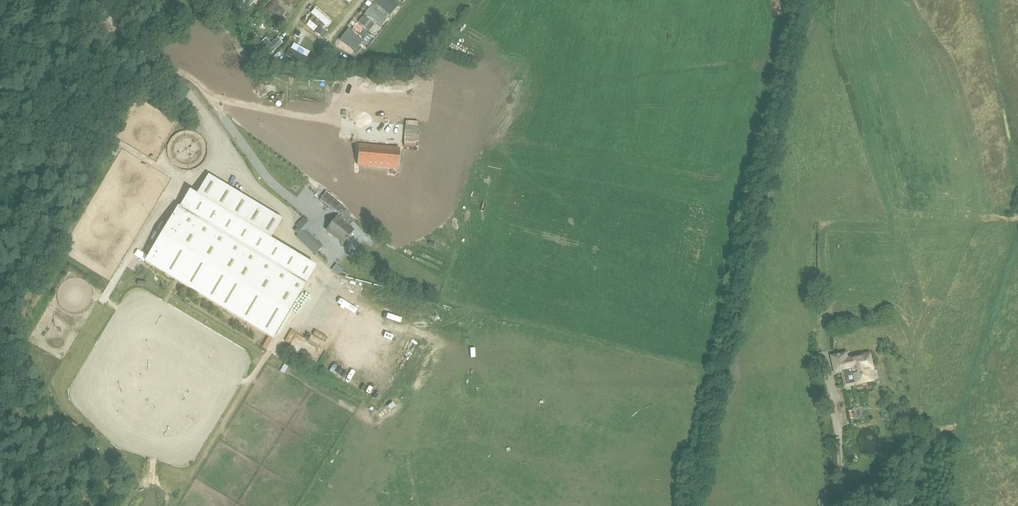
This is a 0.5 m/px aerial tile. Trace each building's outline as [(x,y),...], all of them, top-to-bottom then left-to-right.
[(258,0),(247,0),(241,6),(248,12),(258,0)] [(268,4),(272,15),(282,10),(278,0),(268,4)] [(327,3),(336,9),(339,6),(345,9),(349,2),(346,0),(329,0),(327,3)] [(374,6),(369,14),(384,26),(390,18),(374,6)] [(378,22),(371,29),(378,34),(384,27),(378,22)] [(308,32),(299,42),(313,55),(322,44),(308,32)] [(357,145),(355,166),(397,170),(399,149),(357,145)] [(325,193),(320,199),(334,210),(339,204),(341,205),(340,207),(345,211),(339,218),(337,217),(327,230),(343,243),(353,230),(349,226),(354,220),(349,216),(350,216),(352,217),(365,202),(384,217),(400,197),(409,185),(389,169),(384,176),(379,172),(371,182),(361,175),(360,175),(361,174),(354,169),(355,167),(356,167),(348,161),(324,192),(325,193)] [(315,267),(269,239),(282,218),(209,174),(197,195),(190,191),(181,207),(179,206),(145,261),(272,338),(315,267)] [(430,187),(435,189),(439,182),(433,179),(430,187)] [(408,218),(412,221),(417,214),(413,211),(408,218)] [(295,231),(300,236),(305,231),(310,225),(303,218),(298,224),(300,226),(295,231)] [(374,257),(369,266),(374,269),(379,260),(374,257)] [(338,275),(342,270),(336,265),(332,270),(338,275)] [(382,322),(385,317),(373,309),(369,314),(382,322)] [(833,358),(837,373),(842,371),(846,387),(857,385),(873,381),(870,369),(873,369),(869,355),(846,361),(844,356),(833,358)]
